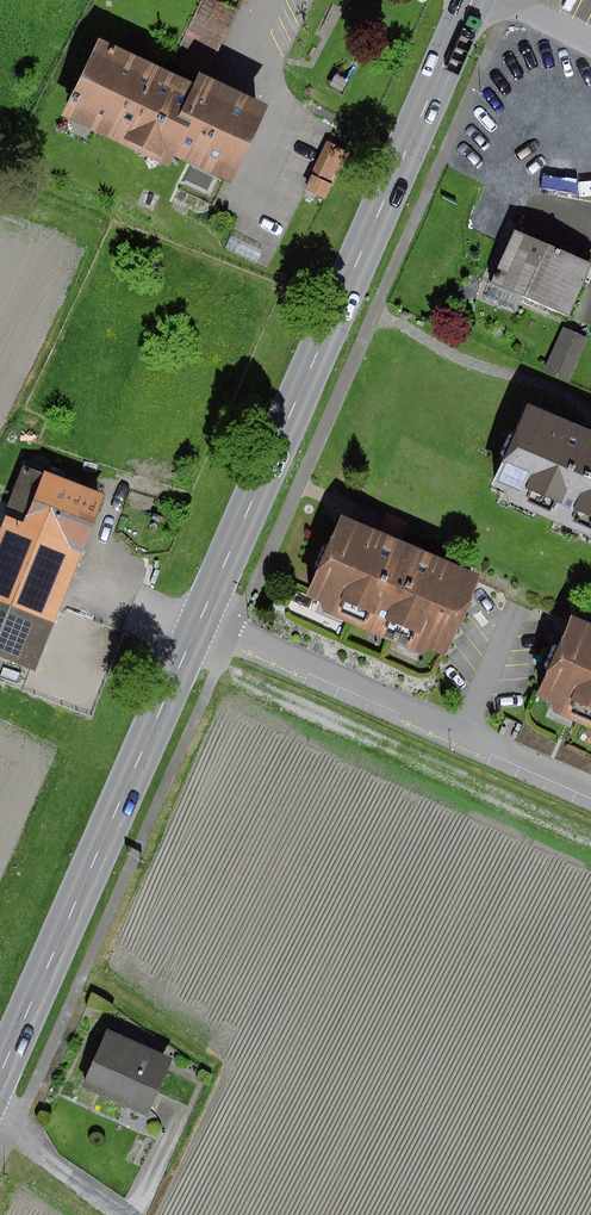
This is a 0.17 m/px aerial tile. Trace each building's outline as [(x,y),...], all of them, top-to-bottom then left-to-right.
[(203,69),(197,81),(108,35),(68,113),(168,164),(176,148),(245,183),(283,110),(203,69)] [(348,152),(327,142),(306,189),(326,199),(348,152)] [(514,228),(490,283),(570,317),(590,269),(590,261),(514,228)] [(588,339),(565,328),(546,369),(569,379),(588,339)] [(540,411),(507,496),(590,529),(590,431),(590,430),(540,411)] [(36,462),(0,553),(0,651),(37,666),(107,490),(36,462)] [(384,527),(404,533),(409,515),(388,510),(384,527)] [(477,572),(348,516),(312,599),(441,655),(477,572)] [(573,608),(534,690),(590,717),(590,617),(573,608)] [(189,1061),(122,1032),(98,1086),(166,1115),(189,1061)]
